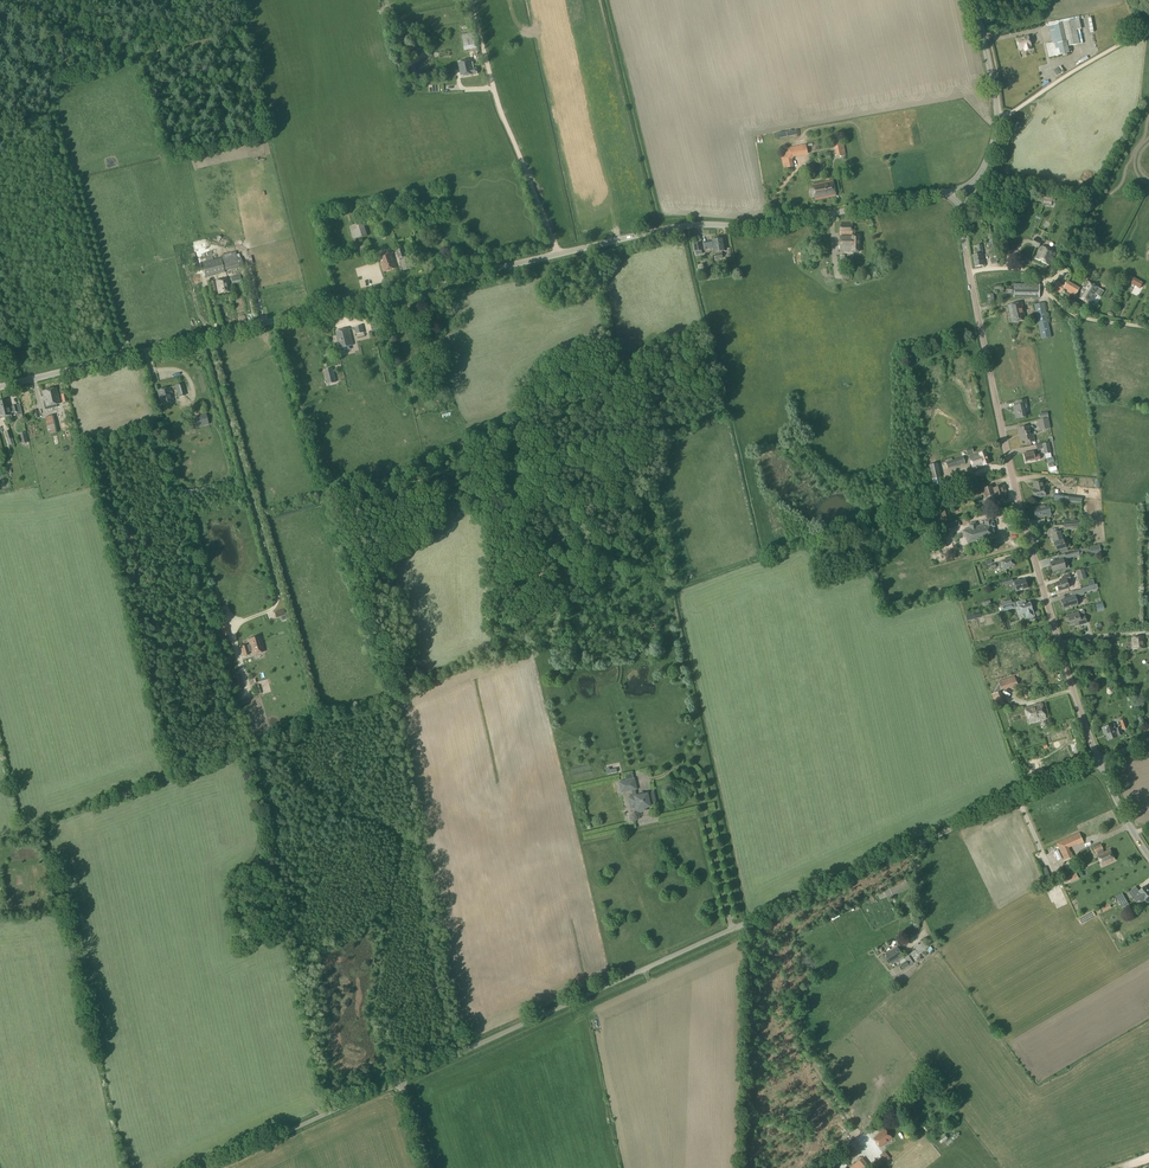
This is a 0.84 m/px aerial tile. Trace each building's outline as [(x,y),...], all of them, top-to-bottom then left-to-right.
[(1084,15),(1084,19),(1090,18),(1093,31),(1096,31),(1093,14),(1084,15)] [(1046,44),(1049,57),(1062,55),(1063,56),(1067,55),(1066,54),(1069,53),(1068,47),(1079,44),(1076,30),(1082,29),(1079,19),(1049,26),(1052,43),(1046,44)] [(474,33),(461,35),(464,50),(477,48),(474,33)] [(1016,40),(1019,50),(1024,48),(1025,51),(1031,50),(1030,47),(1031,46),(1028,37),(1016,40)] [(458,63),(461,77),(477,75),(476,69),(474,69),(473,66),(472,66),(471,61),(458,63)] [(1021,91),(1008,97),(1010,102),(1023,95),(1021,91)] [(829,140),(831,148),(835,148),(836,149),(838,157),(845,155),(843,144),(836,139),(829,140)] [(782,158),(784,168),(793,167),(792,160),(794,156),(808,153),(806,145),(789,149),(782,158)] [(812,186),(815,201),(836,197),(833,181),(812,186)] [(355,239),(368,236),(364,221),(352,224),(355,239)] [(840,234),(852,234),(852,224),(840,224),(840,234)] [(840,251),(851,252),(859,253),(859,236),(852,236),(852,237),(840,236),(840,251)] [(355,243),(358,254),(372,250),(368,239),(355,243)] [(714,255),(715,255),(716,259),(723,258),(722,252),(725,251),(723,239),(717,240),(719,252),(717,252),(718,254),(714,255)] [(1031,245),(1038,248),(1041,242),(1035,239),(1031,245)] [(719,252),(717,240),(712,241),(703,243),(704,250),(713,248),(714,252),(712,252),(712,255),(714,255),(718,254),(717,252),(719,252)] [(989,242),(991,250),(997,249),(996,240),(989,242)] [(700,244),(695,245),(693,245),(694,252),(696,252),(697,252),(701,251),(700,244)] [(976,255),(973,256),(974,267),(984,266),(982,251),(981,244),(977,245),(978,252),(976,252),(976,255)] [(1035,258),(1049,266),(1056,254),(1041,247),(1035,258)] [(397,251),(401,261),(406,260),(402,249),(397,251)] [(226,269),(241,266),(238,251),(224,254),(226,269)] [(379,257),(384,273),(397,268),(392,252),(379,257)] [(1119,257),(1125,261),(1128,256),(1122,252),(1119,257)] [(221,258),(202,263),(205,277),(224,273),(221,258)] [(409,259),(406,260),(401,261),(404,271),(412,269),(409,259)] [(1126,281),(1140,288),(1143,283),(1130,275),(1126,281)] [(216,281),(218,294),(230,292),(228,278),(216,281)] [(1078,298),(1090,305),(1095,296),(1096,295),(1099,297),(1103,291),(1099,289),(1087,282),(1083,288),(1084,288),(1078,298)] [(1061,292),(1064,286),(1059,283),(1054,290),(1060,294),(1061,292)] [(1066,284),(1061,292),(1073,300),(1078,291),(1066,284)] [(1013,299),(1040,299),(1040,286),(1014,286),(1013,299)] [(188,292),(190,300),(191,300),(192,303),(201,302),(199,292),(195,293),(194,291),(188,292)] [(1008,306),(1012,323),(1025,320),(1022,303),(1008,306)] [(1034,305),(1041,340),(1051,338),(1044,303),(1034,305)] [(355,328),(356,335),(364,333),(362,326),(355,328)] [(336,332),(340,349),(353,345),(349,329),(336,332)] [(325,370),(328,384),(336,382),(333,369),(325,370)] [(175,386),(178,398),(185,396),(182,384),(175,386)] [(157,391),(161,405),(173,402),(169,388),(157,391)] [(40,398),(41,402),(45,401),(46,407),(59,404),(56,389),(43,392),(44,397),(40,398)] [(4,409),(5,417),(6,419),(12,418),(11,413),(13,412),(13,413),(17,412),(17,415),(22,414),(20,405),(12,407),(9,408),(9,405),(8,405),(7,400),(2,401),(4,409)] [(1014,407),(1016,419),(1025,418),(1024,409),(1027,409),(1026,401),(1017,402),(1018,406),(1014,407)] [(208,424),(205,414),(193,417),(196,427),(208,424)] [(56,415),(48,416),(51,436),(58,435),(56,415)] [(1041,420),(1043,431),(1050,429),(1048,419),(1041,420)] [(1018,429),(1021,442),(1025,441),(1025,444),(1034,442),(1033,435),(1032,435),(1030,435),(1028,427),(1018,429)] [(1042,445),(1044,455),(1051,453),(1049,443),(1042,445)] [(969,458),(973,470),(983,466),(989,464),(984,452),(979,454),(969,458)] [(1023,454),(1025,462),(1030,461),(1030,462),(1040,460),(1039,455),(1034,456),(1033,452),(1023,454)] [(946,463),(948,469),(965,463),(963,457),(946,463)] [(929,466),(932,479),(941,477),(938,464),(929,466)] [(941,477),(932,479),(934,489),(935,489),(943,487),(942,483),(941,477)] [(1032,491),(1034,499),(1046,496),(1044,488),(1043,488),(1042,481),(1034,483),(1035,488),(1036,490),(1032,491)] [(983,489),(984,493),(986,498),(990,496),(993,503),(997,502),(1007,499),(1003,486),(993,489),(992,486),(983,489)] [(984,493),(983,489),(983,488),(978,490),(977,488),(972,490),(973,491),(958,497),(960,502),(984,493)] [(1067,502),(1081,504),(1081,500),(1082,497),(1068,496),(1067,502)] [(939,505),(945,523),(950,521),(945,503),(939,505)] [(1033,509),(1035,519),(1051,515),(1048,505),(1033,509)] [(962,531),(964,537),(966,536),(967,543),(994,536),(993,531),(995,531),(994,527),(993,523),(992,523),(991,518),(984,520),(985,525),(976,527),(975,523),(969,524),(970,529),(962,531)] [(1055,542),(1054,542),(1057,551),(1060,550),(1065,549),(1063,540),(1060,531),(1052,533),(1055,542)] [(1081,549),(1077,551),(1073,552),(1065,554),(1067,559),(1083,555),(1082,552),(1081,549)] [(998,562),(1000,571),(1004,570),(1009,569),(1008,568),(1014,566),(1012,559),(1001,561),(1001,562),(998,562)] [(1050,563),(1053,572),(1055,572),(1056,573),(1059,572),(1060,570),(1064,569),(1065,570),(1069,569),(1067,563),(1063,564),(1062,560),(1050,563)] [(1077,571),(1080,580),(1086,578),(1083,569),(1077,571)] [(1056,583),(1058,591),(1069,588),(1067,580),(1071,579),(1069,575),(1062,577),(1063,581),(1056,583)] [(1014,586),(1013,586),(1014,590),(1015,589),(1016,591),(1027,588),(1025,580),(1019,581),(1019,580),(1014,582),(1013,582),(1014,586)] [(1061,600),(1064,609),(1078,605),(1076,598),(1084,595),(1082,590),(1072,593),(1073,597),(1061,600)] [(1034,617),(1030,603),(1026,604),(1025,600),(1016,602),(1020,615),(1024,614),(1025,619),(1034,617)] [(1005,605),(1000,606),(1001,611),(1015,608),(1013,603),(1012,603),(1005,605)] [(284,609),(275,612),(276,618),(286,615),(284,609)] [(1066,616),(1067,622),(1069,621),(1071,625),(1077,623),(1077,626),(1087,623),(1085,616),(1080,618),(1079,613),(1066,616)] [(217,623),(220,637),(228,635),(224,621),(217,623)] [(247,645),(241,647),(244,655),(249,654),(248,651),(251,650),(253,655),(263,652),(264,652),(260,636),(257,637),(248,639),(250,645),(247,646),(247,645)] [(1132,638),(1133,650),(1145,649),(1143,637),(1132,638)] [(243,688),(239,675),(232,677),(235,690),(243,688)] [(999,682),(1001,689),(1017,684),(1015,677),(999,682)] [(993,694),(997,706),(1004,704),(1000,692),(993,694)] [(1025,708),(1029,723),(1046,718),(1042,703),(1025,708)] [(1119,722),(1123,730),(1128,729),(1124,720),(1119,722)] [(1102,728),(1107,741),(1117,738),(1116,737),(1117,737),(1122,736),(1119,729),(1116,730),(1116,731),(1115,732),(1116,733),(1115,733),(1114,731),(1115,731),(1113,725),(1102,728)] [(620,782),(622,792),(632,790),(634,797),(630,798),(631,802),(630,803),(631,808),(638,807),(639,811),(645,810),(644,808),(650,806),(650,804),(655,803),(654,797),(655,797),(654,792),(644,794),(636,795),(635,789),(636,789),(634,779),(620,782)] [(1078,834),(1057,844),(1065,860),(1073,856),(1071,853),(1068,848),(1078,843),(1078,844),(1082,842),(1078,834)] [(1097,856),(1102,867),(1115,861),(1110,850),(1103,853),(1102,851),(1102,850),(1100,845),(1093,848),(1095,853),(1097,853),(1098,855),(1097,856)] [(1072,881),(1080,878),(1078,873),(1070,876),(1072,881)] [(902,889),(900,884),(889,890),(892,895),(903,889),(902,889)] [(1144,887),(1139,891),(1138,890),(1132,895),(1138,901),(1139,900),(1141,902),(1145,899),(1145,900),(1148,896),(1148,890),(1147,890),(1144,887)] [(1123,896),(1116,900),(1120,905),(1126,901),(1123,896)] [(918,944),(913,948),(915,950),(918,953),(919,955),(928,947),(923,941),(919,945),(918,944)] [(885,954),(891,964),(903,957),(897,947),(885,954)] [(905,959),(906,961),(909,966),(913,963),(909,956),(905,959)] [(874,1139),(881,1147),(892,1138),(885,1130),(874,1139)] [(859,1154),(853,1147),(842,1155),(848,1163),(859,1154)] [(855,1167),(870,1167),(862,1158),(853,1166),(855,1167)] [(892,1158),(880,1167),(899,1167),(900,1167),(892,1158)]
